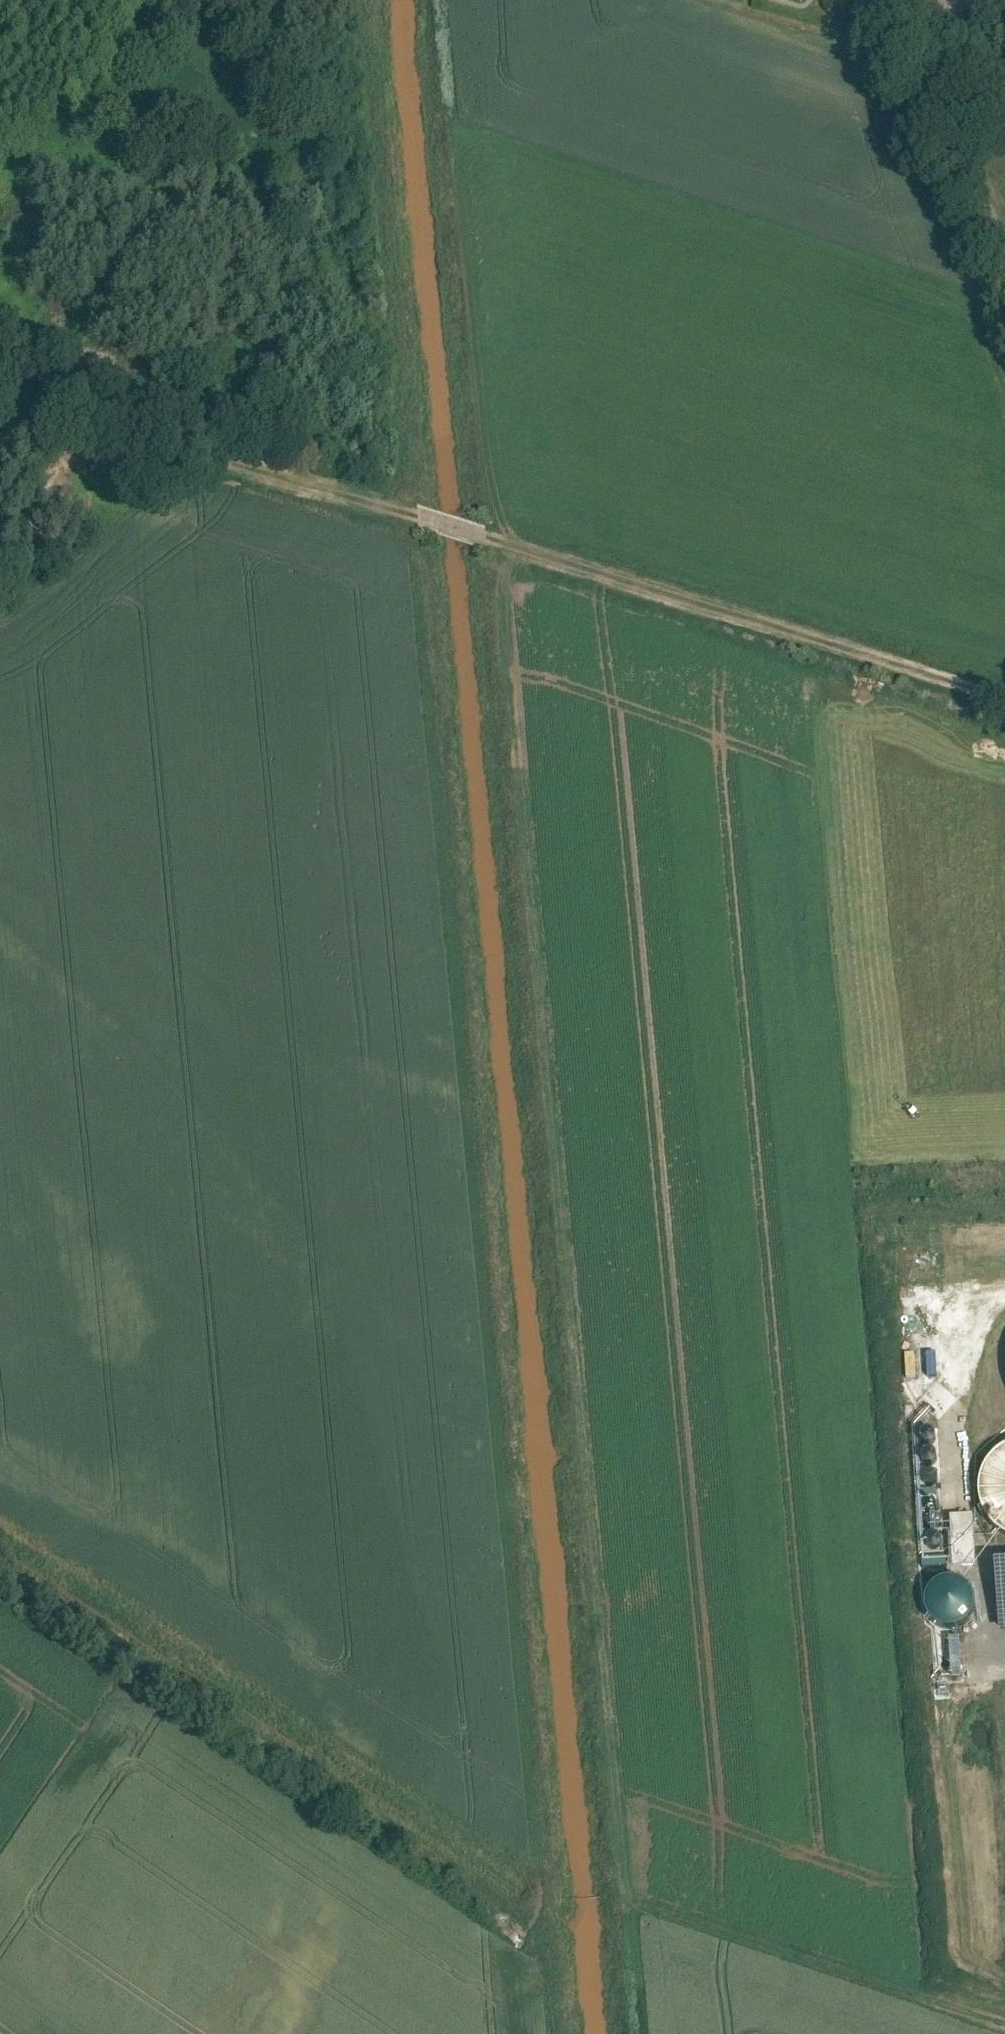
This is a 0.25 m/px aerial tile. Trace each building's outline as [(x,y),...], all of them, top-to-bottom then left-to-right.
[(977,1478),(975,1494),(977,1510),(985,1525),(996,1537),(1004,1541),(1004,1448),(996,1452),(985,1464),(977,1478)] [(991,1565),(997,1632),(1004,1631),(1004,1563),(991,1565)] [(970,1611),(970,1602),(967,1595),(961,1589),(954,1585),(946,1583),(938,1585),(931,1589),(925,1595),(922,1603),(922,1611),(925,1619),(929,1624),(935,1629),(942,1631),(950,1631),(957,1629),(963,1624),(967,1618),(970,1611)] [(945,1638),(947,1675),(959,1674),(957,1638),(945,1638)]
